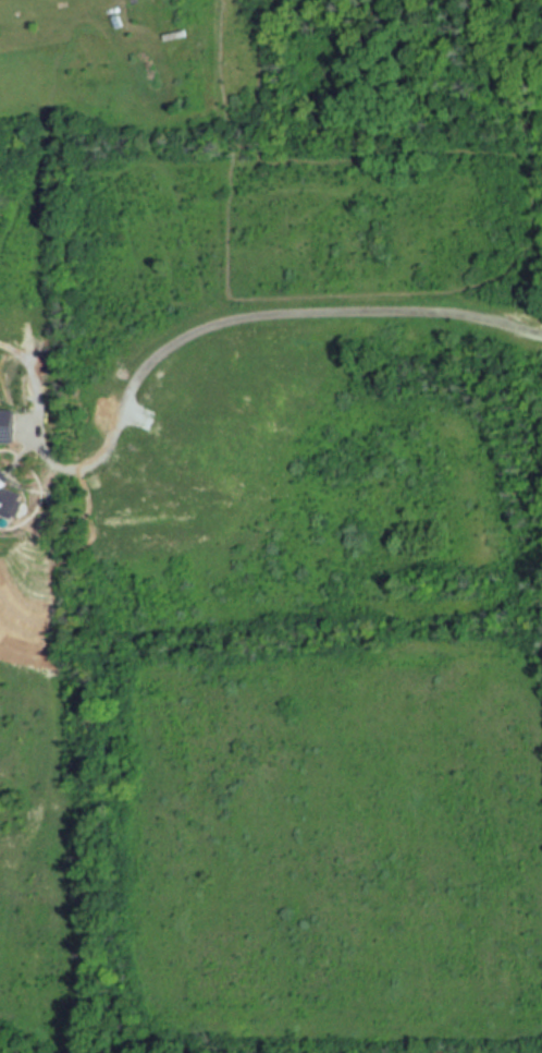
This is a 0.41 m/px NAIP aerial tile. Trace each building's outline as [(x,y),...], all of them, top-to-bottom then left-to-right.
[(13,439),(0,439),(0,408),(13,408),(13,439)] [(11,517),(0,512),(0,486),(21,494),(11,517)]
